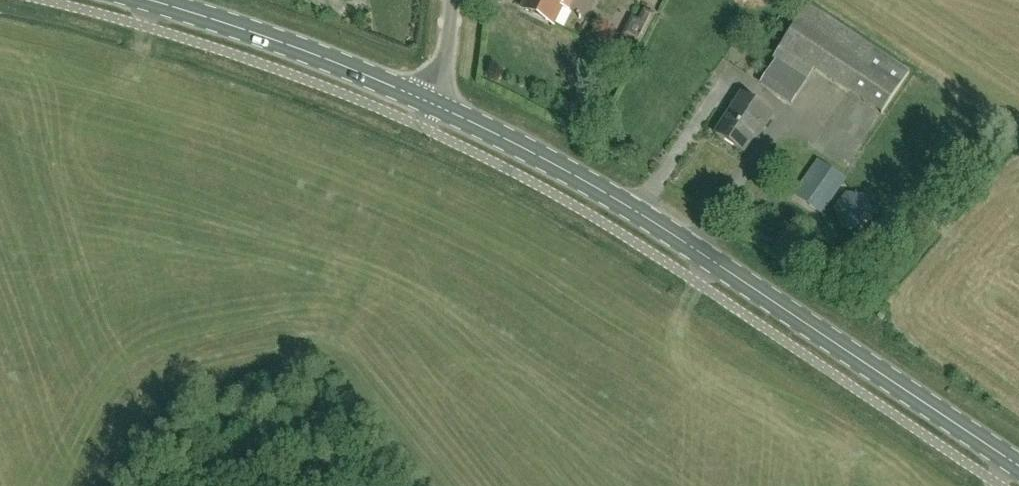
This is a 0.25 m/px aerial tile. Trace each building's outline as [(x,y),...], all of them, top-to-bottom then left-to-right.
[(522,10),(552,25),(562,6),(570,10),(575,0),(527,0),(522,10)] [(773,59),(807,82),(814,71),(850,94),(878,53),(808,7),(773,59)] [(632,34),(644,38),(651,18),(639,14),(632,34)] [(742,96),(715,136),(742,154),(752,139),(755,141),(772,116),(742,96)] [(822,216),(863,157),(857,152),(861,146),(841,132),(836,138),(834,136),(793,195),(822,216)] [(839,219),(868,229),(877,202),(848,192),(839,219)]
